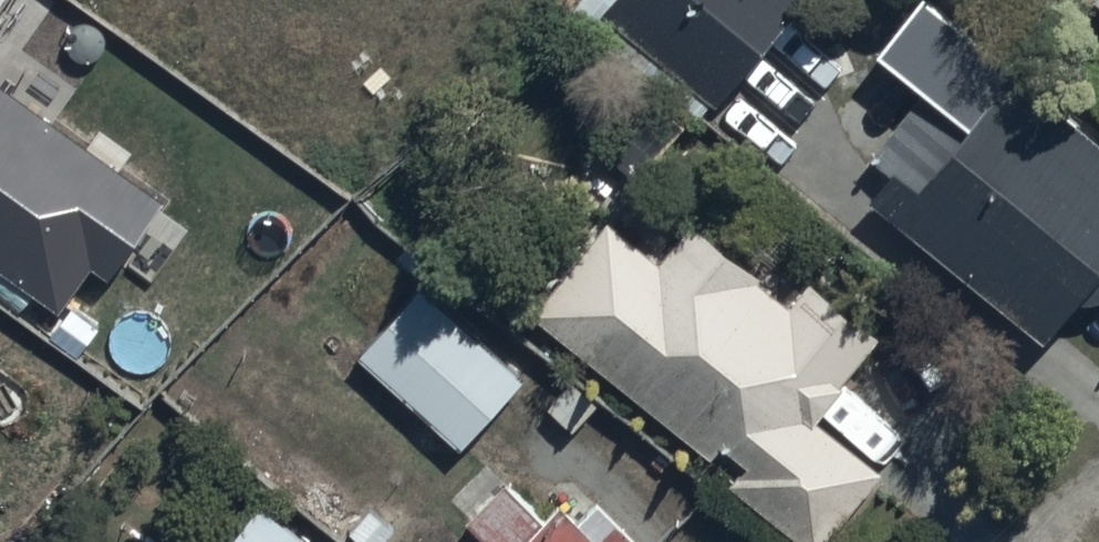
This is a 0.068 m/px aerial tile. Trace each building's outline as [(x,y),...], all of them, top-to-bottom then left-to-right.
[(602,19),(723,114),(813,0),(617,0),(602,19)] [(1087,3),(1098,13),(1098,0),(1089,0),(1087,3)] [(964,45),(869,162),(889,180),(868,207),(1043,349),(1098,281),(1098,154),(964,45)] [(819,428),(845,395),(841,390),(877,346),(808,289),(786,314),(687,229),(655,266),(614,231),(533,322),(710,466),(723,452),(746,472),(730,491),(792,541),(834,541),(883,480),(819,428)] [(329,369),(373,408),(387,391),(462,457),(526,383),(423,294),(374,345),(362,333),(329,369)] [(594,506),(576,527),(562,512),(544,529),(502,485),(460,521),(479,541),(630,541),(594,506)] [(262,507),(232,541),(305,541),(262,507)] [(342,541),(442,541),(403,510),(387,530),(366,513),(342,541)]
